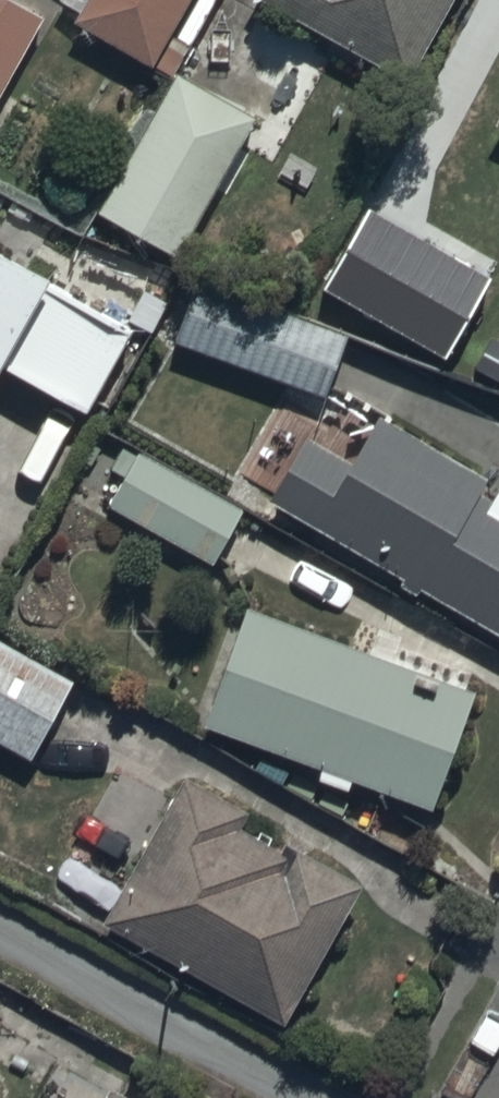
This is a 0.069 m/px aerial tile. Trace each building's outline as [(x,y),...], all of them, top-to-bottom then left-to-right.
[(49,9),(34,0),(0,0),(0,93),(49,9)] [(78,16),(160,60),(192,0),(87,0),(78,16)] [(450,0),(273,0),(410,75),(450,0)] [(260,108),(180,62),(100,204),(180,250),(260,108)] [(453,349),(498,265),(375,198),(330,281),(453,349)] [(0,240),(0,374),(5,365),(91,413),(134,337),(45,287),(54,271),(0,240)] [(192,274),(170,340),(332,394),(354,328),(192,274)] [(272,493),(498,622),(498,507),(490,502),(498,488),(484,480),(492,466),(382,404),(357,449),(311,424),(272,493)] [(140,446),(111,500),(220,558),(249,505),(140,446)] [(482,682),(251,594),(205,715),(324,760),(320,771),(352,783),(357,771),(437,801),(482,682)] [(0,628),(0,735),(36,755),(81,672),(0,628)] [(281,1015),(363,878),(300,841),(294,850),(242,819),(252,802),(192,766),(106,911),(281,1015)] [(114,1078),(102,1097),(150,1097),(114,1078)] [(24,1097),(45,1097),(29,1089),(24,1097)]
